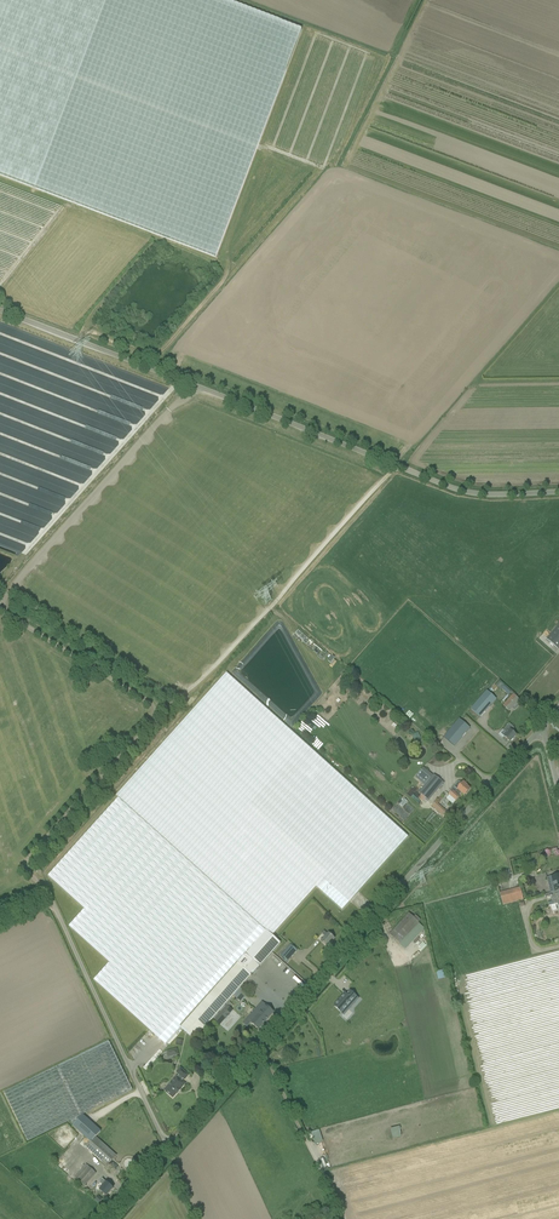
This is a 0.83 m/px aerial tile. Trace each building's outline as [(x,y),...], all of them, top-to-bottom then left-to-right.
[(214,257),(255,151),(301,31),(221,0),(0,0),(0,175),(214,257)] [(546,640),(557,650),(558,648),(558,626),(546,640)] [(181,1028),(237,964),(266,931),(272,937),(316,887),(342,911),(349,903),(359,892),(408,837),(404,833),(304,744),(227,673),(134,777),(116,796),(119,798),(48,877),(84,909),(69,927),(110,963),(94,981),(166,1045),(176,1032),(181,1028)] [(487,691),(471,709),(480,717),(496,699),(487,691)] [(514,695),(504,706),(509,711),(513,705),(514,706),(519,700),(514,695)] [(447,740),(454,747),(470,728),(460,719),(448,733),(451,736),(447,740)] [(504,737),(510,743),(516,736),(513,733),(514,732),(515,731),(515,730),(514,728),(509,724),(503,731),(507,734),(504,737)] [(429,801),(444,783),(434,775),(433,776),(423,767),(415,778),(419,781),(414,787),(419,792),(419,793),(429,801)] [(463,782),(462,784),(461,783),(460,782),(459,782),(458,783),(456,783),(450,790),(452,792),(449,795),(456,801),(459,797),(462,793),(464,796),(470,789),(467,786),(463,782)] [(436,801),(432,805),(443,816),(447,812),(436,801)] [(546,878),(550,893),(558,891),(558,875),(546,878)] [(500,893),(503,905),(524,900),(520,887),(500,893)] [(550,893),(550,894),(552,894),(553,897),(551,898),(552,902),(558,900),(558,891),(550,893)] [(419,923),(409,913),(390,935),(400,944),(419,923)] [(327,948),(335,939),(325,930),(317,939),(327,948)] [(195,1040),(244,985),(237,979),(240,975),(247,981),(251,976),(252,974),(253,975),(259,968),(280,944),(272,937),(266,931),(237,964),(181,1028),(184,1030),(195,1040)] [(290,946),(280,957),(287,963),(297,952),(290,946)] [(334,1007),(342,1013),(347,1007),(349,1009),(358,999),(350,992),(347,995),(345,994),(334,1007)] [(241,1001),(244,996),(239,993),(236,997),(241,1001)] [(250,1023),(258,1030),(274,1013),(262,1002),(249,1016),(253,1020),(250,1023)] [(220,1025),(233,1011),(227,1005),(214,1020),(220,1025)] [(73,1126),(83,1115),(133,1090),(109,1041),(4,1092),(28,1142),(70,1121),(73,1126)] [(291,1053),(287,1047),(277,1053),(281,1059),(291,1053)] [(160,1049),(143,1067),(146,1069),(163,1052),(160,1049)] [(177,1049),(167,1052),(168,1058),(179,1055),(177,1049)] [(177,1077),(165,1091),(173,1098),(177,1094),(181,1090),(180,1089),(185,1084),(181,1081),(183,1079),(185,1080),(188,1076),(181,1069),(177,1073),(179,1075),(177,1077)] [(91,1143),(95,1138),(101,1132),(83,1115),(73,1126),(91,1142),(91,1143)] [(400,1130),(399,1127),(390,1129),(393,1139),(402,1136),(400,1130)] [(311,1133),(313,1140),(314,1144),(315,1145),(320,1143),(319,1137),(321,1136),(319,1130),(311,1133)] [(91,1143),(91,1142),(87,1147),(108,1166),(116,1157),(95,1138),(91,1143)] [(84,1186),(96,1173),(86,1164),(74,1177),(84,1186)] [(107,1196),(113,1189),(103,1179),(100,1183),(103,1186),(100,1190),(107,1196)]
